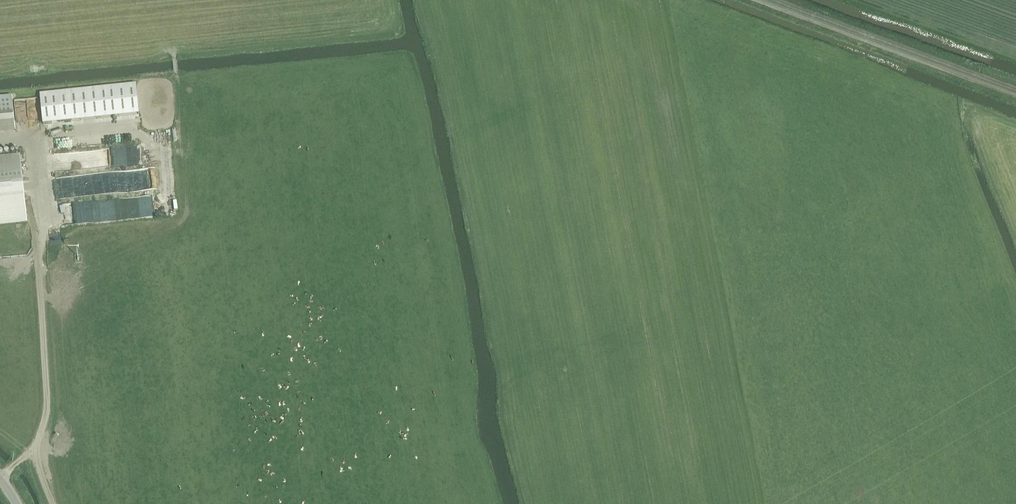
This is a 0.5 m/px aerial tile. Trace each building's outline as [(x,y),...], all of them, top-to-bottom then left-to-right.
[(46,105),(40,106),(42,113),(48,111),(46,105)] [(27,221),(20,157),(0,160),(0,224),(27,221)]
